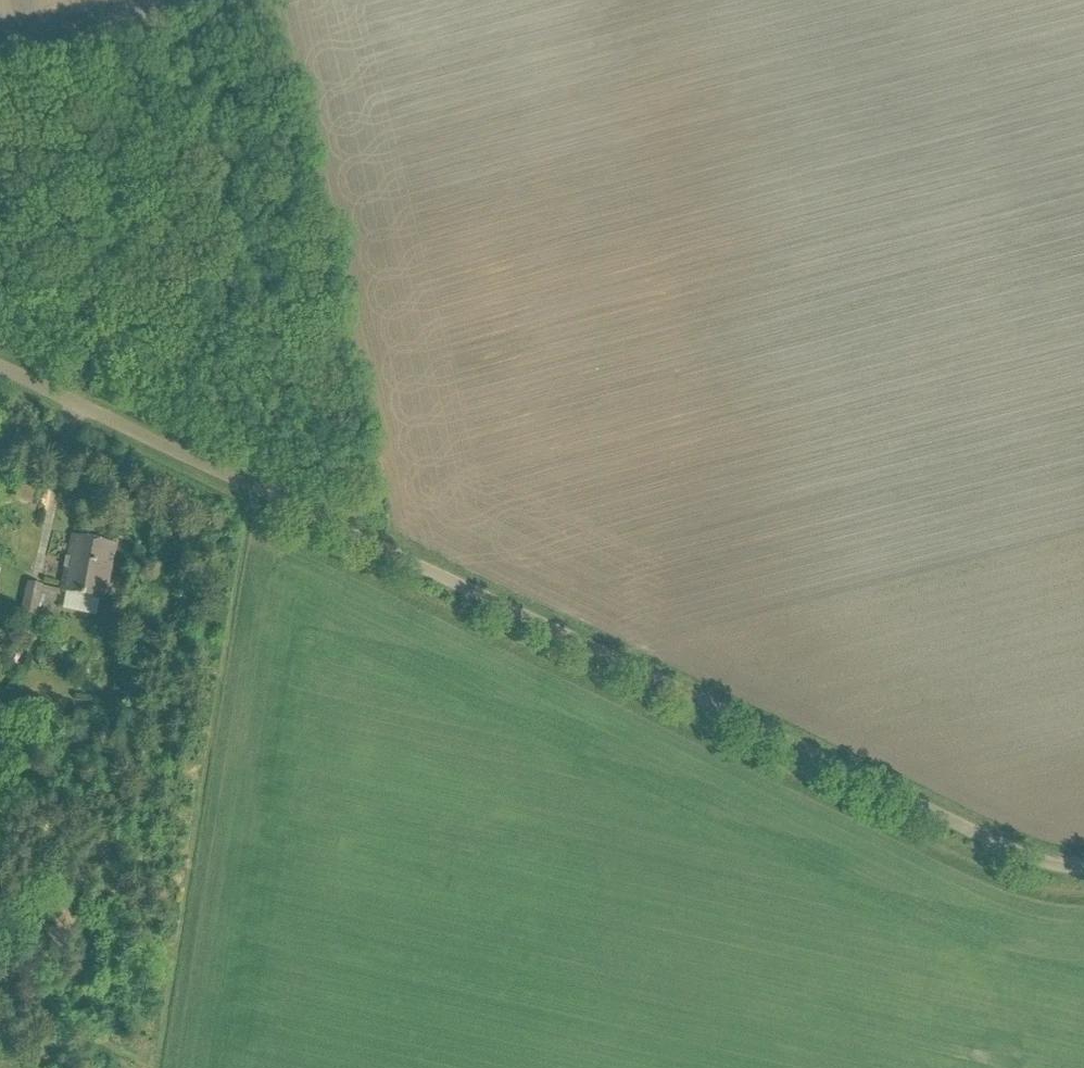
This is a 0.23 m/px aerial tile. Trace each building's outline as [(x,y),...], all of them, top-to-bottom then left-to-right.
[(62,586),(105,595),(110,572),(107,572),(112,550),(71,541),(62,586)] [(21,606),(35,609),(42,579),(28,575),(21,606)] [(77,916),(51,901),(39,922),(65,937),(77,916)]
